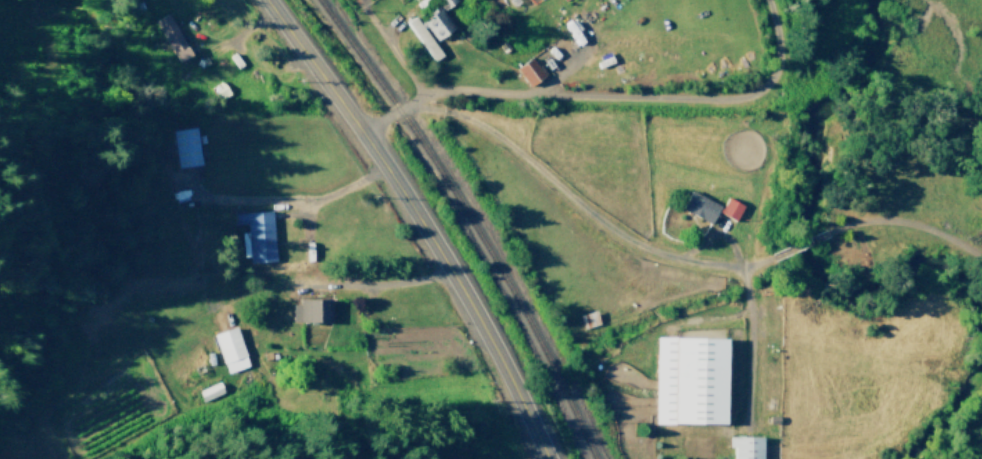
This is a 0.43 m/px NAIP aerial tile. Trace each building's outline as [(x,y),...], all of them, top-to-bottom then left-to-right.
[(444,12),(458,2),(456,0),(436,0),(444,12)] [(435,43),(455,31),(441,8),(421,21),(435,43)] [(192,56),(168,14),(155,22),(178,63),(192,56)] [(435,62),(443,56),(415,17),(407,23),(435,62)] [(529,88),(546,76),(533,58),(516,69),(529,88)] [(202,166),(195,128),(172,132),(178,169),(202,166)] [(690,190),(723,207),(728,198),(744,206),(736,223),(718,213),(710,228),(679,212),(690,190)] [(273,213),(233,214),(233,226),(246,225),(247,232),(243,233),(245,264),(275,262),(273,213)] [(300,305),(293,305),(293,323),(332,324),(332,301),(300,300),(300,305)] [(579,315),(595,311),(599,326),(583,330),(579,315)] [(246,357),(237,328),(214,334),(222,364),(246,357)] [(656,338),(729,339),(727,427),(654,425),(656,338)] [(762,438),(762,458),(735,458),(735,449),(728,449),(728,438),(762,438)]
